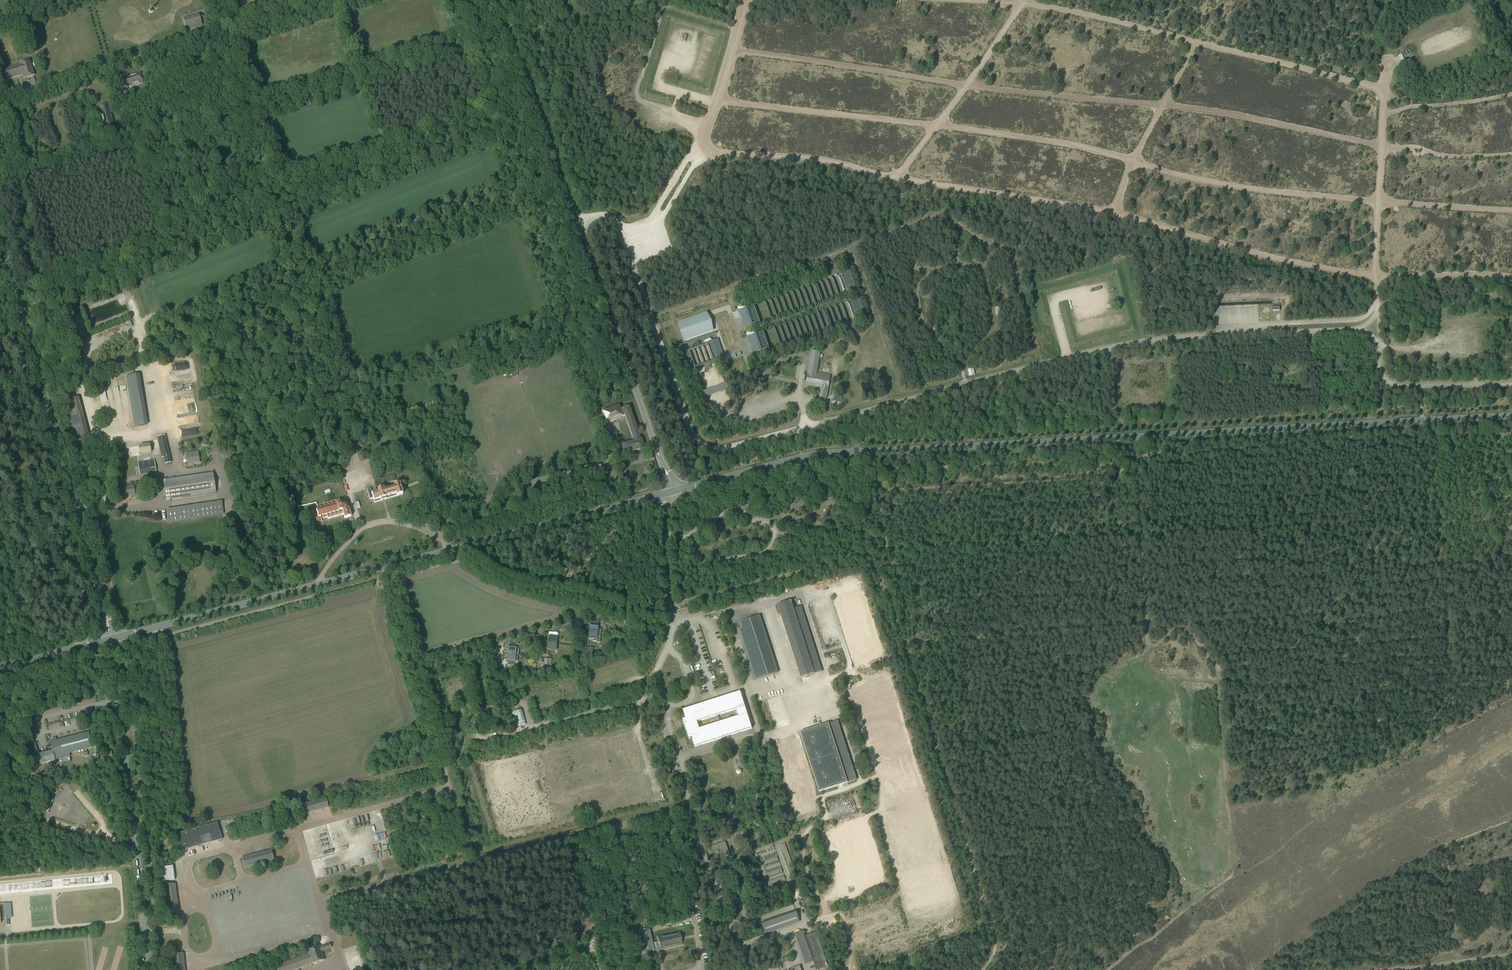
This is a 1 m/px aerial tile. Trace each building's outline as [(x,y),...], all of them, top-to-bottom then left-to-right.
[(200,17),(199,14),(183,18),(187,31),(187,29),(189,28),(200,25),(200,27),(202,26),(201,20),(203,19),(202,16),(200,17)] [(30,60),(23,62),(22,62),(21,61),(19,61),(20,64),(4,69),(7,80),(23,75),(24,79),(35,75),(30,60)] [(143,83),(141,76),(140,73),(118,80),(122,91),(128,89),(127,88),(143,83)] [(116,135),(115,133),(113,125),(114,125),(110,111),(112,110),(110,104),(99,107),(102,117),(101,118),(103,123),(104,123),(105,128),(106,127),(106,130),(99,132),(101,139),(116,135)] [(849,293),(857,289),(850,269),(842,272),(842,273),(849,293)] [(858,318),(866,316),(859,296),(851,298),(851,299),(858,318)] [(746,307),(740,309),(739,310),(745,326),(752,323),(746,307)] [(683,324),(687,337),(709,329),(705,316),(683,324)] [(755,333),(751,335),(748,336),(754,352),(761,349),(755,333)] [(718,338),(711,341),(718,361),(725,359),(718,338)] [(688,370),(695,367),(689,350),(682,352),(688,370)] [(821,386),(819,397),(826,399),(828,387),(830,379),(830,375),(827,375),(827,378),(818,377),(818,373),(816,373),(820,352),(812,351),(808,372),(809,372),(808,375),(806,383),(821,386)] [(140,374),(126,376),(135,427),(149,425),(140,374)] [(78,441),(90,438),(79,397),(68,400),(78,441)] [(632,436),(633,441),(634,442),(621,445),(624,454),(638,450),(643,449),(641,440),(640,440),(638,434),(629,407),(622,409),(623,409),(620,410),(618,406),(602,412),(606,423),(622,417),(625,416),(632,436)] [(165,435),(159,437),(162,451),(161,451),(162,457),(164,457),(165,464),(171,462),(165,435)] [(141,454),(152,452),(150,444),(139,446),(141,454)] [(198,452),(186,454),(188,464),(199,462),(198,452)] [(156,471),(154,460),(138,462),(139,466),(135,467),(136,470),(140,470),(141,474),(156,471)] [(214,473),(164,480),(166,500),(216,494),(214,473)] [(378,492),(374,493),(372,493),(370,489),(367,490),(370,499),(371,499),(372,498),(373,498),(374,503),(403,494),(399,483),(394,485),(394,487),(391,488),(390,483),(396,481),(394,475),(379,480),(381,485),(384,485),(385,487),(388,486),(389,488),(383,490),(383,488),(378,490),(378,492)] [(135,494),(134,485),(121,487),(122,496),(122,495),(126,495),(135,494)] [(323,504),(322,504),(322,506),(320,507),(320,506),(320,507),(318,508),(318,510),(316,510),(318,517),(316,518),(317,522),(322,521),(321,519),(323,518),(324,519),(324,518),(327,517),(328,519),(343,514),(345,518),(351,516),(349,510),(350,510),(349,508),(347,509),(346,508),(347,507),(346,504),(343,502),(341,503),(339,499),(323,504)] [(822,671),(801,606),(794,609),(791,601),(778,605),(801,678),(815,673),(822,671)] [(742,627),(761,621),(759,615),(742,621),(740,621),(742,627)] [(590,626),(589,632),(598,633),(601,633),(601,629),(598,629),(598,621),(591,621),(591,626),(590,626)] [(548,640),(556,642),(557,633),(549,632),(548,636),(548,640)] [(556,642),(548,640),(547,649),(556,650),(556,642)] [(507,653),(515,654),(516,644),(511,644),(511,647),(508,647),(507,653)] [(741,680),(734,657),(729,658),(737,681),(741,680)] [(752,674),(754,680),(778,672),(776,667),(752,674)] [(689,739),(692,738),(694,746),(752,728),(740,692),(684,710),(683,710),(685,718),(683,719),(685,726),(682,727),(684,733),(687,732),(689,739)] [(523,710),(512,712),(515,727),(526,724),(523,710)] [(857,780),(851,763),(838,720),(800,732),(819,792),(857,780)] [(28,745),(27,745),(26,745),(30,761),(39,758),(40,764),(70,757),(69,754),(92,748),(89,733),(56,741),(56,739),(53,739),(53,742),(50,742),(53,751),(38,755),(35,743),(30,744),(28,745)] [(299,805),(302,815),(303,814),(308,813),(309,813),(315,811),(321,809),(322,809),(327,807),(327,808),(328,807),(326,798),(299,805)] [(201,845),(202,845),(221,840),(222,840),(217,823),(187,831),(177,834),(176,834),(181,851),(182,851),(200,846),(199,845),(201,844),(201,845)] [(730,853),(725,841),(711,846),(713,851),(720,849),(722,856),(730,853)] [(772,843),(753,850),(756,859),(757,858),(768,888),(786,881),(772,843)] [(781,848),(780,848),(786,865),(792,863),(785,843),(782,844),(782,845),(781,846),(782,847),(781,847),(781,848)] [(274,860),(271,850),(242,858),(244,867),(245,867),(246,869),(250,868),(249,866),(274,860)] [(786,866),(790,876),(796,874),(792,864),(786,866)] [(163,881),(175,880),(173,866),(161,867),(163,881)] [(178,914),(179,914),(179,913),(178,913),(178,910),(178,906),(177,906),(177,903),(177,902),(177,899),(176,899),(176,895),(177,895),(176,895),(176,892),(176,888),(175,888),(175,885),(175,884),(165,885),(169,915),(175,914),(176,916),(178,915),(178,914)] [(806,896),(803,889),(796,891),(799,899),(806,896)] [(765,930),(798,919),(795,911),(762,922),(765,930)] [(660,950),(682,945),(679,933),(657,938),(658,942),(652,943),(649,928),(638,931),(643,954),(654,952),(654,951),(656,951),(657,953),(659,952),(658,950),(660,950)] [(828,966),(816,931),(805,935),(803,931),(795,934),(806,964),(813,961),(816,969),(828,966)] [(277,969),(293,969),(298,968),(299,968),(304,966),(307,965),(310,964),(311,964),(311,965),(324,960),(321,952),(331,948),(330,944),(320,947),(319,946),(306,950),(308,954),(276,966),(277,969)] [(183,953),(173,954),(175,969),(185,969),(183,953)]
